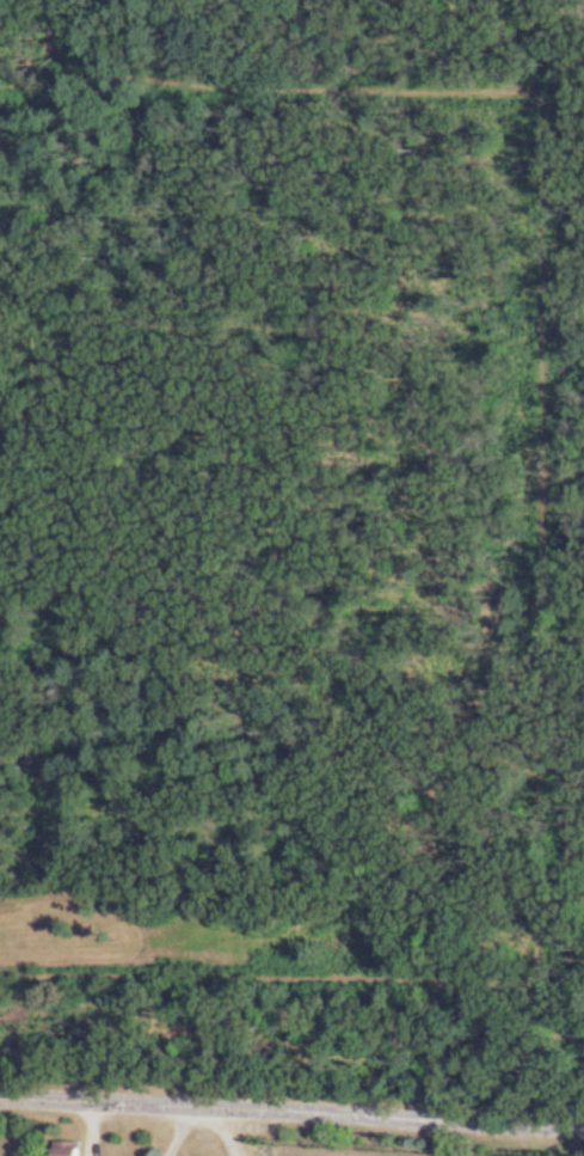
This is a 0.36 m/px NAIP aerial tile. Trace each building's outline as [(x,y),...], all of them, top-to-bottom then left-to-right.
[(84,1143),(62,1142),(61,1155),(84,1155),(84,1143)]
